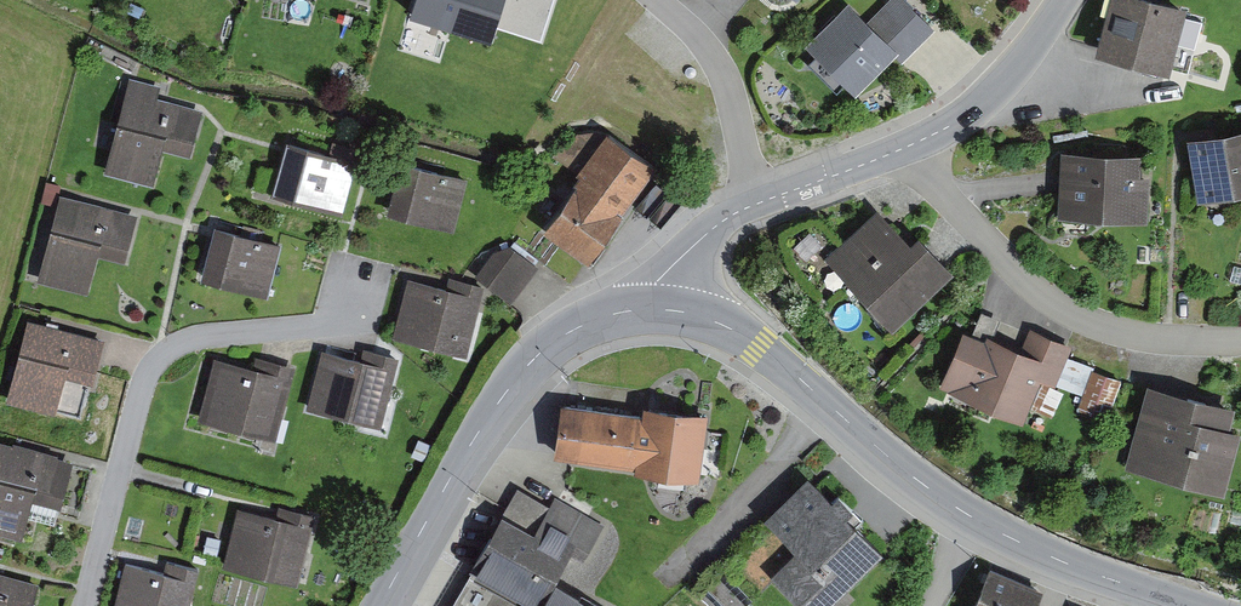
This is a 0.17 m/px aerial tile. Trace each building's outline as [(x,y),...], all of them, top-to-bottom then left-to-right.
[(410,20),(491,46),(496,28),(541,43),(554,0),(416,0),(410,20)] [(855,94),(894,56),(900,62),(933,28),(905,0),(889,0),(868,21),(848,0),(805,43),(855,94)] [(1168,0),(1110,0),(1096,49),(1171,70),(1173,63),(1190,68),(1203,21),(1184,16),(1187,5),(1168,0)] [(129,77),(103,172),(152,185),(162,148),(189,156),(202,109),(157,97),(160,86),(129,77)] [(1198,202),(1240,195),(1240,128),(1187,138),(1198,202)] [(575,184),(542,230),(588,263),(658,166),(607,129),(575,173),(579,175),(574,182),(575,184)] [(286,140),(271,194),(342,213),(357,158),(286,140)] [(1141,153),(1061,149),(1058,217),(1147,221),(1150,176),(1140,176),(1141,153)] [(387,213),(454,231),(468,178),(401,160),(387,213)] [(60,194),(37,280),(88,293),(98,255),(126,262),(138,215),(60,194)] [(877,206),(822,257),(891,330),(954,272),(919,234),(911,242),(877,206)] [(215,226),(201,279),(267,297),(281,243),(215,226)] [(493,250),(475,274),(512,302),(539,266),(511,244),(493,250)] [(407,276),(392,336),(467,355),(485,285),(449,276),(446,287),(407,276)] [(27,318),(5,402),(55,415),(65,377),(93,384),(105,339),(27,318)] [(963,328),(937,388),(1022,423),(1041,379),(1054,385),(1055,383),(1082,394),(1092,368),(1093,365),(1070,355),(1075,344),(1029,325),(1021,345),(986,331),(984,337),(963,328)] [(321,348),(305,409),(381,428),(399,357),(363,348),(361,358),(321,348)] [(214,356),(197,419),(275,440),(295,366),(256,356),(253,366),(214,356)] [(1122,380),(1092,368),(1082,394),(1076,409),(1106,421),(1122,380)] [(1064,392),(1042,383),(1031,408),(1052,417),(1064,392)] [(1148,383),(1126,467),(1225,493),(1240,430),(1230,427),(1236,406),(1148,383)] [(561,402),(553,456),(635,467),(634,471),(699,480),(709,413),(643,404),(642,413),(561,402)] [(22,540),(32,500),(61,508),(74,460),(0,440),(0,534),(22,540)] [(763,517),(768,522),(697,590),(712,605),(747,605),(775,579),(801,605),(828,605),(884,552),(858,526),(864,519),(839,493),(832,499),(808,474),(763,517)] [(517,487),(502,512),(534,530),(549,505),(517,487)] [(451,605),(604,605),(558,580),(571,558),(583,566),(606,526),(555,496),(549,505),(534,530),(502,512),(469,568),(472,570),(451,605)] [(237,506),(222,567),(298,585),(315,514),(278,505),(276,516),(237,506)] [(113,605),(190,605),(199,569),(166,560),(164,572),(124,562),(113,605)] [(971,605),(1036,605),(1044,589),(988,566),(971,605)] [(40,583),(0,571),(0,605),(33,605),(40,583)]
